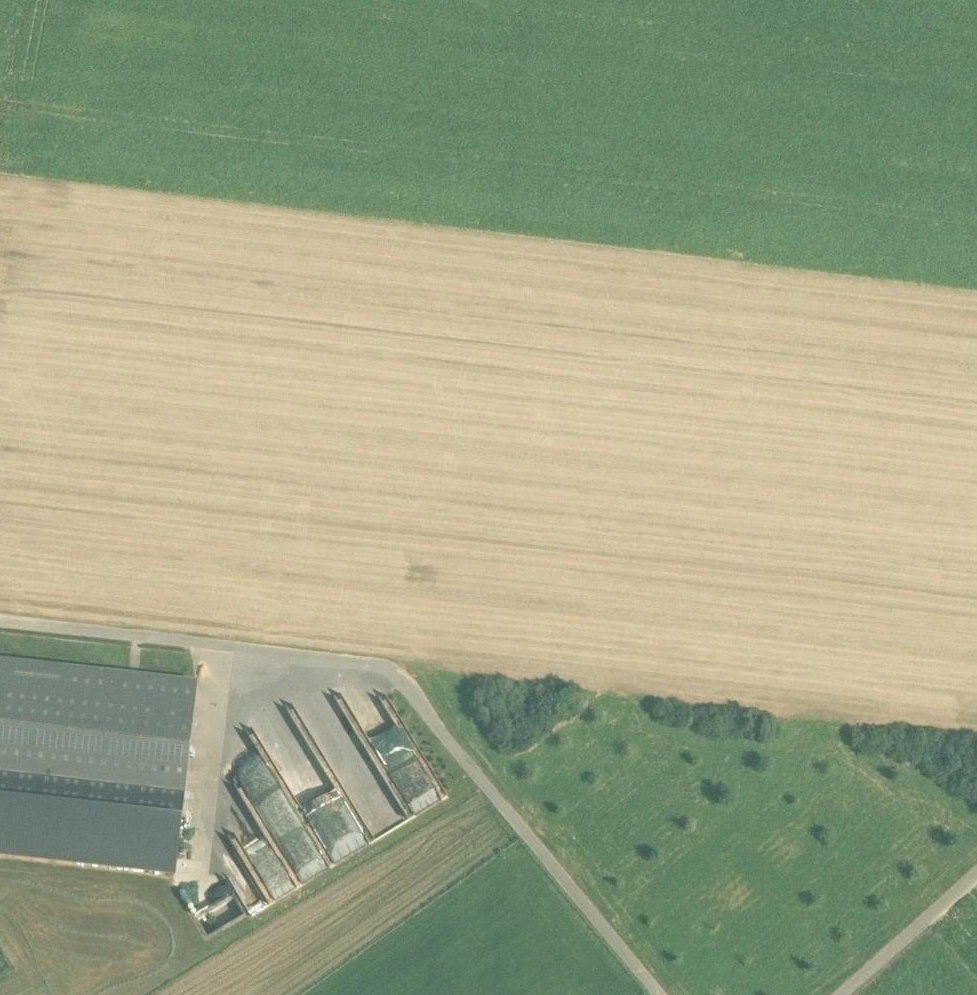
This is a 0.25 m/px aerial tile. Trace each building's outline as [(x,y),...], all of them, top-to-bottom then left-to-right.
[(0,669),(0,777),(183,797),(194,691),(0,669)] [(183,797),(0,777),(0,859),(174,879),(183,797)] [(227,899),(209,919),(223,932),(242,913),(227,899)]
